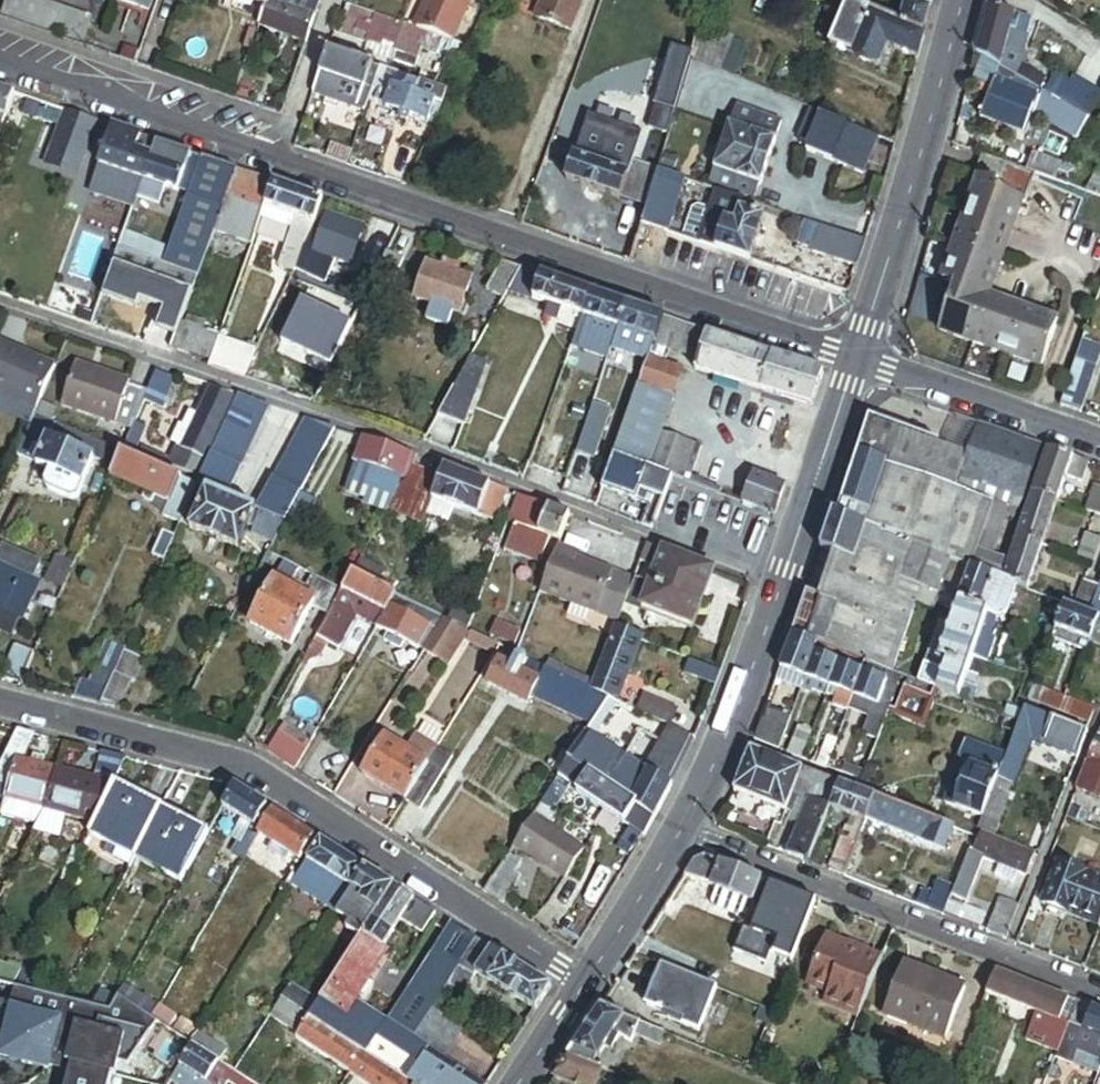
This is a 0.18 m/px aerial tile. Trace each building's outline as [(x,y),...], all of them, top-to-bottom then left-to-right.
[(43,0),(6,0),(2,12),(84,40),(92,17),(43,0)] [(148,10),(151,0),(119,0),(148,10)] [(314,14),(284,3),(274,0),(267,0),(266,2),(259,24),(280,31),(286,33),(306,39),(314,14)] [(351,0),(346,0),(341,12),(344,14),(337,30),(375,45),(373,49),(418,66),(432,31),(417,26),(351,0)] [(417,26),(432,31),(450,39),(454,40),(472,0),(429,0),(417,26)] [(514,9),(534,16),(541,0),(517,0),(514,9)] [(534,16),(570,30),(581,0),(541,0),(534,16)] [(930,10),(912,3),(914,0),(902,0),(902,1),(905,3),(898,25),(924,35),(930,10)] [(871,14),(846,4),(828,46),(852,57),(871,14)] [(1032,19),(988,8),(976,54),(1000,68),(1020,80),(1028,56),(1021,53),(1032,19)] [(917,61),(924,35),(898,25),(871,14),(852,57),(876,68),(884,48),(917,61)] [(691,57),(721,69),(731,43),(733,38),(700,25),(691,57)] [(286,33),(280,31),(278,37),(284,39),(286,33)] [(450,88),(469,46),(454,40),(450,39),(448,44),(444,43),(442,49),(450,52),(438,85),(443,87),(449,89),(450,88)] [(746,49),(731,43),(721,69),(735,75),(746,49)] [(372,62),(327,47),(319,70),(364,86),(372,62)] [(380,65),(372,62),(364,86),(372,88),(380,65)] [(368,97),(386,103),(393,83),(397,71),(380,65),(372,88),(368,97)] [(1033,113),(1078,139),(1088,120),(1020,80),(1000,68),(981,120),(1025,136),(1033,113)] [(342,99),(365,107),(368,97),(372,88),(364,86),(319,70),(313,89),(330,95),(342,99)] [(418,91),(422,79),(397,71),(393,83),(418,91)] [(438,85),(422,79),(418,91),(436,97),(440,95),(443,87),(438,85)] [(410,114),(428,120),(436,97),(418,91),(393,83),(386,103),(386,105),(404,111),(410,114)] [(428,120),(435,122),(449,89),(443,87),(440,95),(436,97),(428,120)] [(0,89),(0,134),(14,94),(0,89)] [(1096,107),(1072,93),(1064,106),(1088,120),(1096,107)] [(342,99),(330,95),(327,103),(340,108),(342,99)] [(861,173),(876,135),(810,106),(797,138),(807,142),(804,149),(861,173)] [(55,160),(71,113),(65,111),(49,158),(55,160)] [(410,114),(404,111),(402,118),(408,120),(410,114)] [(97,122),(71,113),(55,160),(81,168),(97,122)] [(758,114),(752,130),(773,138),(779,121),(758,114)] [(737,173),(752,130),(729,122),(713,166),(737,175),(737,173)] [(155,142),(113,128),(100,167),(142,181),(142,180),(155,142)] [(773,138),(752,130),(737,173),(745,175),(761,181),(776,139),(773,138)] [(326,154),(346,161),(351,147),(330,140),(326,154)] [(579,140),(575,154),(629,173),(633,159),(579,140)] [(189,154),(155,142),(142,180),(168,189),(176,192),(189,154)] [(374,152),(352,144),(348,157),(369,164),(374,152)] [(203,159),(189,154),(176,192),(190,197),(203,159)] [(629,173),(575,154),(566,179),(620,197),(629,173)] [(1006,166),(983,157),(975,178),(979,179),(997,186),(1006,166)] [(1035,178),(1053,185),(1062,169),(1033,157),(1026,174),(1035,178)] [(237,170),(203,159),(190,197),(224,208),(237,170)] [(659,168),(633,159),(629,173),(620,197),(647,206),(659,168)] [(81,168),(55,160),(52,170),(77,178),(81,168)] [(1053,185),(1068,189),(1076,174),(1067,169),(1071,163),(1066,160),(1062,169),(1053,185)] [(737,175),(713,166),(709,179),(733,187),(734,182),(737,175)] [(1026,207),(1035,178),(1026,174),(1006,166),(997,186),(979,179),(943,283),(955,288),(939,334),(1043,369),(1059,323),(989,299),(1022,205),(1026,207)] [(142,181),(100,167),(91,193),(133,207),(136,198),(142,181)] [(687,177),(659,168),(647,206),(642,221),(668,230),(678,200),(687,177)] [(273,182),(237,170),(224,208),(215,234),(251,246),(261,218),(273,182)] [(745,175),(737,173),(737,175),(734,182),(742,185),(745,175)] [(1099,176),(1087,195),(1099,199),(1099,177),(1099,176)] [(695,180),(687,177),(678,200),(687,204),(695,180)] [(142,180),(142,181),(136,198),(162,207),(168,189),(142,180)] [(323,200),(273,182),(261,218),(292,229),(280,267),(293,272),(295,268),(310,232),(319,210),(323,200)] [(741,209),(745,197),(718,187),(700,240),(716,246),(725,219),(730,205),(741,209)] [(167,265),(171,267),(201,277),(215,234),(224,208),(190,197),(167,265)] [(730,205),(725,219),(736,223),(741,209),(730,205)] [(716,246),(751,258),(765,218),(741,209),(736,223),(725,219),(716,246)] [(326,213),(319,210),(310,232),(318,235),(326,213)] [(363,226),(326,213),(318,235),(312,252),(349,265),(363,226)] [(310,232),(295,268),(306,272),(312,252),(318,235),(310,232)] [(860,257),(866,238),(856,234),(850,253),(860,257)] [(119,249),(106,285),(118,290),(126,268),(131,253),(119,249)] [(131,253),(126,268),(166,282),(171,267),(167,265),(131,253)] [(520,268),(500,262),(487,289),(505,296),(507,291),(520,268)] [(445,264),(443,271),(456,275),(458,268),(445,264)] [(456,275),(443,271),(428,265),(416,299),(433,304),(453,312),(458,314),(468,286),(470,280),(456,275)] [(533,273),(520,268),(507,291),(524,297),(533,273)] [(541,276),(533,273),(524,297),(533,300),(541,276)] [(591,293),(541,276),(533,300),(583,317),(591,293)] [(106,285),(92,327),(109,333),(116,314),(130,319),(138,296),(118,290),(106,285)] [(475,288),(468,286),(458,314),(465,316),(475,288)] [(626,305),(591,293),(583,317),(618,329),(626,305)] [(453,312),(433,304),(427,320),(448,327),(453,312)] [(663,318),(626,305),(618,329),(655,342),(657,336),(663,318)] [(583,317),(573,344),(608,356),(614,340),(618,329),(583,317)] [(682,325),(663,318),(657,336),(673,341),(676,342),(682,325)] [(185,323),(177,345),(213,358),(217,347),(221,336),(185,323)] [(707,333),(682,325),(676,342),(701,351),(707,333)] [(655,342),(618,329),(614,340),(651,352),(655,342)] [(1096,371),(1099,359),(1099,337),(1086,332),(1075,364),(1096,371)] [(822,373),(707,333),(701,351),(694,369),(809,409),(822,373)] [(657,336),(655,342),(651,352),(648,361),(665,366),(673,341),(657,336)] [(0,342),(0,397),(35,411),(55,365),(0,342)] [(213,358),(210,368),(248,381),(256,363),(256,361),(217,347),(213,358)] [(487,363),(471,357),(438,417),(463,426),(487,363)] [(665,366),(648,361),(639,386),(671,397),(680,371),(665,366)] [(134,421),(144,396),(125,388),(126,384),(74,362),(56,404),(128,434),(134,421)] [(1075,364),(1061,406),(1081,413),(1096,371),(1075,364)] [(171,377),(155,372),(145,393),(161,399),(171,377)] [(671,397),(639,386),(614,457),(648,469),(658,440),(673,398),(671,397)] [(187,434),(175,462),(197,471),(206,449),(218,422),(228,399),(206,390),(193,420),(187,434)] [(0,397),(0,411),(30,424),(34,414),(35,411),(0,397)] [(262,413),(241,404),(213,466),(234,475),(247,446),(253,432),(262,413)] [(592,406),(576,453),(593,459),(609,412),(592,406)] [(120,451),(34,414),(30,424),(16,455),(35,464),(35,465),(48,471),(81,486),(94,459),(113,468),(120,451)] [(187,434),(193,420),(184,417),(178,430),(187,434)] [(956,418),(945,448),(967,456),(979,426),(956,418)] [(294,498),(331,428),(304,419),(255,509),(282,521),(294,498)] [(128,434),(120,451),(128,454),(133,443),(130,442),(133,434),(136,435),(141,425),(134,421),(128,434)] [(945,448),(870,421),(858,453),(993,503),(1008,509),(1017,512),(1019,512),(1041,448),(979,426),(967,456),(945,448)] [(211,452),(223,424),(218,422),(206,449),(211,452)] [(263,436),(253,432),(247,446),(257,450),(263,436)] [(408,455),(363,439),(355,462),(400,478),(408,455)] [(658,440),(648,469),(671,477),(681,481),(692,452),(658,440)] [(136,445),(132,456),(166,471),(171,460),(136,445)] [(1089,464),(1046,450),(1032,493),(1058,503),(1065,480),(1082,485),(1089,464)] [(120,451),(113,468),(110,476),(167,502),(174,487),(178,490),(167,514),(180,522),(197,484),(166,471),(132,456),(128,454),(120,451)] [(993,503),(858,453),(838,517),(972,570),(978,553),(982,539),(988,521),(993,503)] [(417,459),(408,455),(400,478),(408,481),(413,470),(417,459)] [(648,469),(614,457),(606,478),(640,490),(648,469)] [(171,460),(166,471),(197,484),(201,473),(197,471),(175,462),(171,460)] [(400,478),(355,462),(349,478),(394,494),(400,478)] [(213,466),(206,463),(201,473),(197,484),(207,488),(225,496),(230,486),(234,475),(213,466)] [(528,465),(523,480),(543,487),(548,473),(528,465)] [(489,485),(444,468),(439,479),(431,500),(432,500),(477,517),(481,506),(489,485)] [(671,477),(648,469),(640,490),(663,499),(671,477)] [(413,470),(408,481),(400,488),(388,511),(423,525),(432,500),(431,500),(439,479),(413,470)] [(81,486),(48,471),(44,481),(47,487),(69,498),(77,496),(81,486)] [(774,517),(785,487),(756,477),(746,507),(774,517)] [(606,478),(600,494),(635,506),(640,490),(606,478)] [(197,484),(180,522),(190,526),(207,488),(197,484)] [(503,491),(489,485),(481,506),(496,512),(503,491)] [(207,488),(190,526),(189,528),(235,548),(246,522),(252,508),(225,496),(207,488)] [(1099,518),(1099,489),(1095,488),(1086,514),(1099,518)] [(640,490),(635,506),(645,510),(657,514),(663,499),(640,490)] [(1058,503),(1032,493),(1017,537),(1043,547),(1058,503)] [(524,499),(517,496),(511,512),(518,514),(524,499)] [(297,543),(315,509),(294,498),(282,521),(276,532),(297,543)] [(568,516),(524,499),(518,514),(527,517),(523,528),(551,538),(559,541),(568,516)] [(1008,509),(993,503),(988,521),(1002,527),(1008,509)] [(252,508),(246,522),(251,525),(248,533),(270,543),(276,532),(282,521),(255,509),(252,508)] [(645,510),(640,525),(652,529),(657,514),(645,510)] [(527,517),(518,514),(515,525),(523,528),(527,517)] [(972,570),(838,517),(834,515),(821,551),(834,555),(820,598),(806,594),(792,635),(817,645),(842,655),(866,664),(891,673),(917,607),(937,614),(939,608),(956,614),(972,570)] [(997,544),(1002,527),(988,521),(982,539),(997,544)] [(523,528),(515,525),(505,550),(541,564),(551,538),(523,528)] [(152,554),(164,559),(174,535),(162,530),(152,554)] [(1043,547),(1017,537),(1002,582),(1017,587),(1028,592),(1043,547)] [(1099,548),(1099,542),(1086,538),(1078,561),(1094,566),(1099,548)] [(978,553),(992,558),(997,544),(982,539),(978,553)] [(661,551),(645,545),(639,562),(655,568),(661,551)] [(575,555),(556,548),(540,590),(618,619),(632,582),(573,560),(575,555)] [(712,570),(661,551),(655,568),(640,606),(692,625),(712,570)] [(821,551),(806,594),(820,598),(834,555),(821,551)] [(293,566),(266,552),(252,577),(271,585),(274,581),(316,602),(326,582),(309,574),(304,585),(288,577),(293,566)] [(986,575),(992,558),(978,553),(972,570),(986,575)] [(63,587),(74,562),(56,554),(45,579),(63,587)] [(18,615),(22,616),(38,580),(0,563),(0,607),(18,615)] [(1017,587),(1002,582),(986,575),(972,570),(956,614),(950,629),(939,658),(948,662),(943,675),(924,667),(917,684),(934,690),(973,705),(979,690),(965,685),(976,658),(988,663),(997,641),(991,638),(998,620),(1007,615),(1017,587)] [(387,590),(353,572),(343,590),(374,606),(386,611),(396,594),(389,591),(387,590)] [(393,577),(387,590),(389,591),(393,581),(414,591),(409,601),(445,619),(449,604),(393,577)] [(274,581),(271,585),(251,626),(294,647),(313,608),(316,602),(274,581)] [(389,591),(396,594),(409,601),(414,591),(393,581),(389,591)] [(316,602),(313,608),(329,615),(343,590),(326,582),(316,602)] [(1090,616),(1099,589),(1085,584),(1076,610),(1090,616)] [(1099,589),(1090,616),(1099,620),(1099,589)] [(374,606),(343,590),(329,615),(313,645),(324,651),(329,642),(348,610),(361,616),(367,619),(374,606)] [(409,601),(396,594),(386,611),(378,626),(424,652),(445,619),(409,601)] [(18,615),(0,607),(0,628),(10,632),(18,615)] [(1099,621),(1099,620),(1090,616),(1076,610),(1066,607),(1057,630),(1091,643),(1099,621)] [(342,649),(361,616),(348,610),(329,642),(342,649)] [(445,619),(424,652),(443,662),(463,628),(445,619)] [(495,621),(489,634),(514,645),(520,632),(495,621)] [(1091,643),(1099,647),(1099,621),(1091,643)] [(939,658),(950,629),(940,625),(924,667),(943,675),(948,662),(939,658)] [(639,638),(615,628),(591,692),(607,700),(605,704),(619,710),(620,707),(614,705),(637,642),(639,638)] [(490,641),(468,630),(462,642),(484,653),(490,641)] [(1091,643),(1057,630),(1052,641),(1087,655),(1091,643)] [(804,679),(817,645),(792,635),(779,669),(804,679)] [(17,644),(1,680),(21,685),(35,652),(17,644)] [(829,688),(842,655),(817,645),(804,679),(825,687),(829,688)] [(113,674),(120,658),(97,648),(74,700),(98,706),(113,674)] [(519,656),(503,648),(497,660),(508,665),(513,658),(514,656),(515,656),(516,656),(517,656),(518,656),(519,656)] [(142,660),(122,652),(120,658),(113,674),(128,681),(133,683),(142,660)] [(853,697),(866,664),(842,655),(829,688),(839,692),(853,697)] [(508,665),(497,660),(486,682),(527,703),(529,697),(535,684),(537,681),(520,671),(524,663),(524,662),(523,661),(523,660),(523,659),(522,658),(521,657),(519,656),(518,656),(517,656),(516,656),(515,656),(514,656),(513,658),(508,665)] [(544,668),(521,657),(522,658),(523,659),(523,660),(523,661),(524,662),(524,663),(520,671),(537,681),(544,668)] [(876,742),(889,710),(901,677),(891,673),(866,664),(853,697),(848,712),(869,720),(862,737),(876,742)] [(537,681),(535,684),(548,691),(556,674),(544,668),(537,681)] [(116,710),(128,681),(113,674),(98,706),(116,710)] [(580,708),(589,691),(556,674),(548,691),(580,708)] [(917,684),(901,677),(889,710),(894,712),(904,687),(931,697),(934,690),(917,684)] [(535,684),(529,697),(542,704),(548,691),(535,684)] [(839,692),(829,688),(826,696),(836,700),(839,692)] [(1061,699),(1034,689),(1029,702),(1060,714),(1064,704),(1059,702),(1061,699)] [(548,691),(542,704),(573,721),(574,719),(580,708),(548,691)] [(591,692),(589,691),(580,708),(574,719),(590,727),(605,704),(607,700),(591,692)] [(848,712),(853,697),(839,692),(836,700),(833,708),(847,713),(848,712)] [(643,696),(635,715),(666,728),(668,729),(676,710),(643,696)] [(1064,704),(1060,714),(1091,726),(1096,713),(1070,703),(1069,706),(1064,704)] [(1078,759),(1088,734),(1026,710),(1016,735),(1033,741),(1078,759)] [(167,712),(163,722),(173,725),(177,717),(167,712)] [(837,715),(818,767),(826,770),(846,718),(837,715)] [(779,752),(787,731),(761,722),(754,742),(779,752)] [(678,769),(691,742),(668,729),(666,728),(653,754),(678,769)] [(36,735),(18,731),(5,759),(23,763),(36,735)] [(277,732),(266,753),(281,763),(294,742),(277,732)] [(795,734),(788,755),(802,761),(810,739),(795,734)] [(402,799),(426,762),(412,753),(384,735),(361,773),(402,799)] [(601,745),(585,735),(566,764),(586,776),(601,745)] [(996,837),(1033,741),(1016,735),(1005,763),(983,818),(979,830),(983,832),(996,837)] [(426,762),(435,746),(421,738),(412,753),(426,762)] [(1099,739),(1080,789),(1099,797),(1099,739)] [(625,760),(601,745),(586,776),(607,789),(625,760)] [(435,746),(426,762),(442,772),(452,757),(435,746)] [(948,805),(983,818),(1005,763),(965,746),(959,764),(961,769),(948,805)] [(803,769),(751,750),(744,772),(794,791),(803,769)] [(108,754),(102,752),(88,778),(101,782),(108,754)] [(57,770),(45,812),(63,817),(94,825),(116,784),(127,758),(108,754),(101,782),(88,778),(57,770)] [(678,769),(653,754),(644,771),(645,772),(669,787),(678,769)] [(34,757),(32,765),(44,767),(45,760),(34,757)] [(5,759),(0,768),(0,801),(45,812),(57,770),(44,767),(32,765),(23,763),(5,759)] [(644,771),(625,760),(607,789),(628,801),(645,772),(644,771)] [(442,772),(426,762),(402,799),(418,810),(442,772)] [(586,776),(566,764),(558,776),(570,785),(577,789),(576,792),(622,822),(632,804),(628,801),(607,789),(586,776)] [(841,776),(860,784),(864,776),(844,768),(841,776)] [(831,808),(840,784),(803,769),(794,791),(793,795),(799,798),(809,801),(830,809),(831,808)] [(653,818),(669,787),(645,772),(628,801),(632,804),(653,818)] [(794,791),(744,772),(734,793),(786,812),(787,811),(793,795),(794,791)] [(570,785),(558,776),(547,792),(560,800),(570,785)] [(116,784),(94,825),(87,838),(115,852),(120,842),(138,852),(162,808),(116,784)] [(871,795),(840,784),(831,808),(857,818),(852,831),(850,830),(845,843),(842,842),(831,872),(845,877),(859,833),(871,795)] [(267,809),(233,787),(221,808),(241,821),(249,826),(254,830),(267,809)] [(560,800),(547,792),(540,803),(553,812),(560,800)] [(793,795),(787,811),(793,814),(799,798),(793,795)] [(944,852),(954,828),(871,795),(859,833),(869,838),(875,824),(885,828),(884,829),(944,852)] [(809,801),(799,798),(793,814),(790,822),(799,826),(809,801)] [(809,863),(830,809),(809,801),(799,826),(788,855),(809,863)] [(644,836),(653,818),(632,804),(622,822),(644,836)] [(208,832),(162,808),(138,852),(156,862),(151,871),(179,886),(208,832)] [(1092,817),(1071,809),(1067,819),(1088,827),(1092,817)] [(63,817),(45,812),(42,824),(60,829),(63,817)] [(313,838),(272,812),(257,835),(272,844),(289,855),(299,861),(313,838)] [(513,844),(563,877),(582,849),(532,816),(513,844)] [(249,826),(241,821),(232,837),(240,842),(246,831),(249,826)] [(244,859),(256,837),(246,831),(240,842),(234,852),(244,859)] [(1035,856),(982,835),(974,856),(969,854),(951,900),(945,916),(981,930),(987,914),(965,906),(983,859),(1000,866),(1019,874),(1027,877),(1035,856)] [(120,842),(115,852),(133,862),(138,852),(120,842)] [(364,871),(320,843),(307,863),(343,886),(332,903),(340,908),(345,901),(352,890),(364,871)] [(289,855),(272,844),(267,850),(285,861),(289,855)] [(156,862),(138,852),(133,862),(151,871),(156,862)] [(507,853),(500,865),(515,875),(522,863),(507,853)] [(1031,878),(1039,858),(1035,856),(1027,877),(1031,878)] [(770,898),(776,885),(705,858),(695,862),(686,877),(718,890),(749,902),(754,904),(759,894),(770,898)] [(298,878),(295,876),(288,886),(336,915),(340,908),(332,903),(343,886),(307,863),(298,878)] [(1068,915),(1099,928),(1099,879),(1060,864),(1045,907),(1050,908),(1068,915)] [(500,865),(482,891),(503,905),(519,878),(515,875),(500,865)] [(1019,874),(1000,866),(996,878),(1014,885),(1019,874)] [(392,888),(364,871),(352,890),(363,898),(360,903),(376,914),(392,888)] [(413,901),(392,888),(376,914),(372,921),(392,934),(400,921),(413,901)] [(816,901),(784,889),(775,912),(804,924),(807,925),(816,901)] [(363,898),(352,890),(345,901),(357,908),(360,903),(363,898)] [(749,902),(718,890),(711,905),(714,911),(737,920),(743,917),(749,902)] [(924,890),(918,905),(945,916),(951,900),(924,890)] [(989,933),(1006,940),(1019,907),(1002,900),(989,933)] [(434,915),(413,901),(400,921),(421,934),(434,915)] [(1065,922),(1068,915),(1050,908),(1048,915),(1065,922)] [(804,924),(775,912),(762,943),(764,948),(748,986),(773,996),(804,924)] [(392,934),(372,921),(361,938),(381,951),(392,934)] [(473,940),(450,925),(419,975),(429,982),(442,990),(445,984),(473,940)] [(361,938),(320,1002),(344,1017),(352,1006),(385,954),(381,951),(361,938)] [(852,948),(827,938),(808,986),(828,994),(824,1004),(859,1018),(882,960),(867,954),(867,952),(853,946),(852,948)] [(490,950),(473,940),(445,984),(462,995),(474,976),(490,950)] [(550,988),(490,950),(474,976),(534,1014),(550,988)] [(966,990),(903,966),(884,1017),(946,1041),(966,990)] [(699,1034),(717,989),(662,968),(647,1006),(657,1011),(686,1022),(684,1028),(699,1034)] [(997,972),(988,995),(992,996),(1039,1015),(1028,1042),(1059,1054),(1066,1037),(1073,1019),(1079,1003),(997,972)] [(429,982),(419,975),(412,986),(423,993),(429,982)] [(410,1013),(397,1034),(392,1041),(404,1049),(409,1042),(429,1010),(442,990),(429,982),(423,993),(413,1008),(410,1013)] [(423,993),(412,986),(402,1002),(413,1008),(423,993)] [(124,987),(117,999),(134,1009),(141,998),(124,987)] [(319,1005),(290,987),(281,1003),(309,1021),(319,1005)] [(141,998),(134,1009),(151,1020),(159,1008),(141,998)] [(320,1002),(319,1005),(309,1021),(308,1022),(332,1037),(344,1017),(320,1002)] [(402,1002),(399,1006),(410,1013),(413,1008),(402,1002)] [(309,1021),(281,1003),(271,1018),(299,1036),(308,1022),(309,1021)] [(1073,1019),(1085,1024),(1082,1032),(1099,1039),(1099,1012),(1079,1003),(1073,1019)] [(352,1006),(344,1017),(350,1021),(358,1009),(352,1006)] [(399,1006),(386,1027),(397,1034),(410,1013),(399,1006)] [(159,1008),(151,1020),(155,1023),(169,1031),(177,1020),(159,1008)] [(664,1033),(602,1008),(569,1058),(593,1069),(597,1061),(607,1052),(612,1053),(619,1038),(631,1043),(635,1034),(660,1044),(664,1033)] [(358,1009),(350,1021),(377,1038),(365,1058),(405,1083),(410,1076),(382,1058),(392,1041),(397,1034),(386,1027),(358,1009)] [(460,1030),(429,1010),(409,1042),(425,1052),(440,1062),(460,1030)] [(686,1022),(657,1011),(655,1016),(684,1028),(686,1022)] [(350,1021),(344,1017),(332,1037),(357,1053),(365,1058),(377,1038),(350,1021)] [(1066,1037),(1059,1054),(1057,1059),(1074,1066),(1079,1053),(1099,1061),(1099,1039),(1082,1032),(1085,1024),(1073,1019),(1066,1037)] [(308,1022),(299,1036),(295,1042),(345,1073),(357,1053),(332,1037),(308,1022)] [(197,1034),(190,1045),(195,1048),(217,1062),(224,1051),(197,1034)] [(382,1058),(410,1076),(421,1059),(404,1049),(392,1041),(382,1058)] [(425,1052),(409,1042),(404,1049),(421,1059),(425,1052)] [(195,1048),(181,1070),(202,1083),(228,1083),(235,1074),(217,1062),(195,1048)] [(410,1076),(423,1083),(475,1083),(440,1062),(425,1052),(421,1059),(410,1076)] [(345,1073),(362,1083),(406,1083),(405,1083),(365,1058),(357,1053),(345,1073)] [(569,1058),(556,1078),(568,1083),(594,1083),(600,1072),(593,1069),(569,1058)] [(179,1072),(174,1080),(180,1083),(202,1083),(181,1070),(179,1072)] [(600,1072),(594,1083),(600,1083),(605,1074),(600,1072)] [(235,1074),(228,1083),(251,1083),(235,1074)] [(406,1083),(423,1083),(410,1076),(405,1083),(406,1083)] [(609,1076),(605,1083),(628,1083),(609,1076)]
